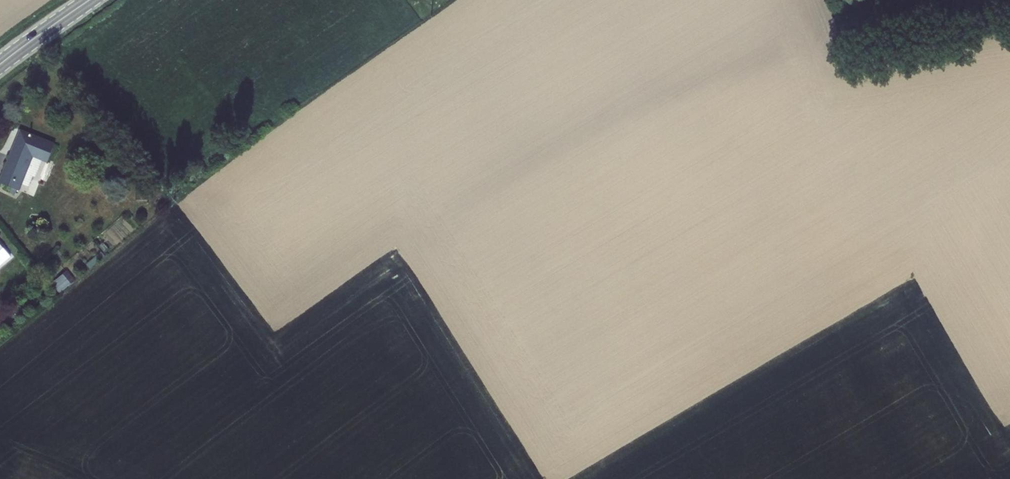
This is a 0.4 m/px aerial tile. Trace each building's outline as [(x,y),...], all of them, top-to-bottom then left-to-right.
[(16,145),(18,140),(8,136),(7,141),(16,145)] [(8,195),(21,161),(31,165),(37,148),(18,140),(16,145),(7,141),(0,158),(0,192),(8,195)] [(70,153),(61,143),(54,150),(63,159),(70,153)] [(62,292),(76,279),(67,269),(53,282),(62,292)]
